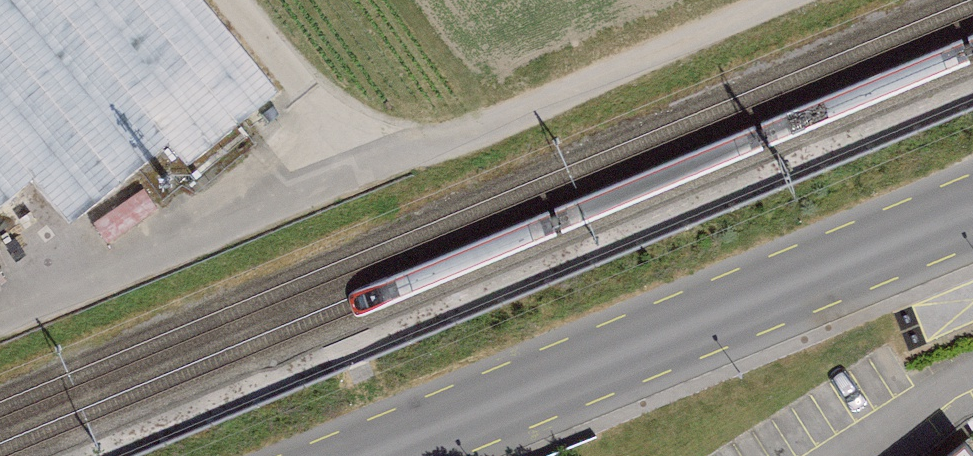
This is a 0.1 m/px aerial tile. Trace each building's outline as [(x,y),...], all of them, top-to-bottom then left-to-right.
[(35,180),(70,227),(260,86),(196,0),(0,0),(0,206),(35,180)]
